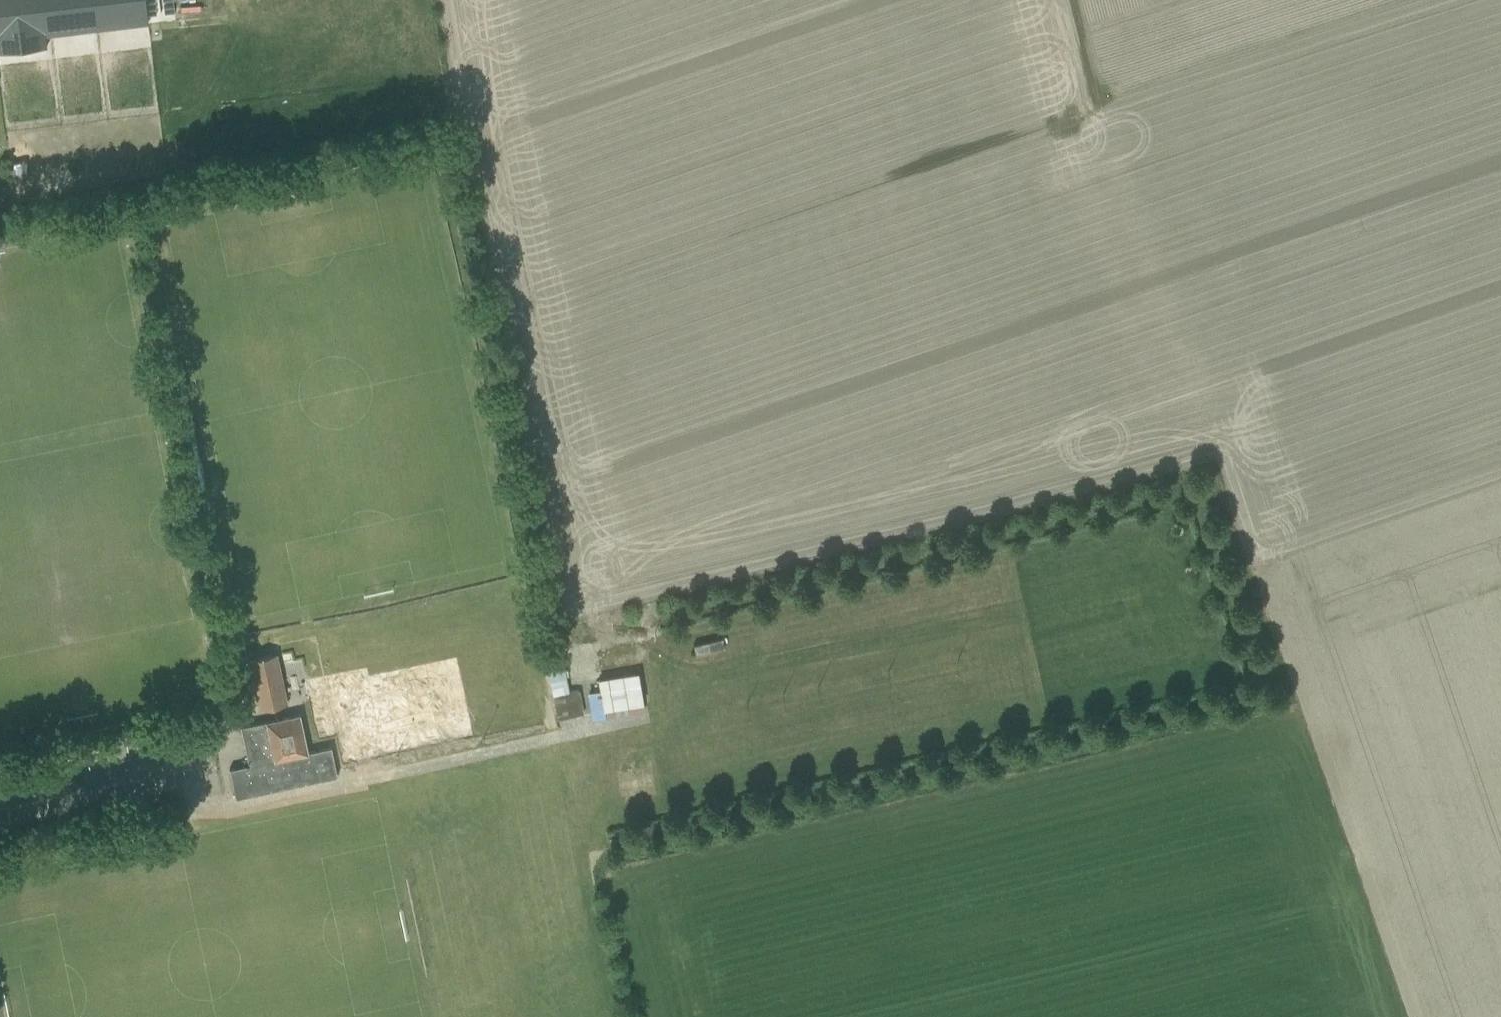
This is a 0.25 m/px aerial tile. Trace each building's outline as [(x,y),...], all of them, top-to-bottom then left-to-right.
[(46,47),(45,36),(147,24),(144,0),(0,0),(0,53),(46,47)] [(249,660),(259,708),(286,702),(275,654),(249,660)] [(583,713),(578,690),(568,692),(561,656),(547,659),(558,718),(583,713)] [(598,679),(604,717),(643,711),(637,672),(598,679)] [(229,768),(235,798),(337,776),(330,746),(307,752),(299,714),(240,726),(248,764),(229,768)]
